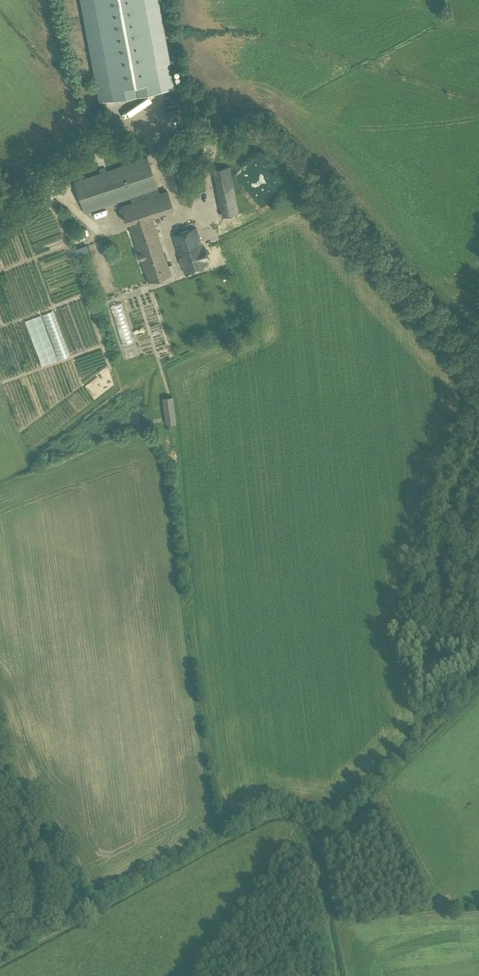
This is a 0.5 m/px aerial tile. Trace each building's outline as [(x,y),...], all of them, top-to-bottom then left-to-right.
[(112,98),(161,89),(144,0),(94,0),(112,98)] [(74,182),(85,212),(130,197),(132,203),(159,194),(147,157),(74,182)] [(128,223),(149,283),(171,275),(152,215),(173,208),(168,191),(121,206),(126,224),(128,223)] [(223,216),(238,213),(236,198),(220,202),(223,216)] [(172,236),(185,273),(207,265),(206,260),(208,259),(205,248),(203,249),(196,227),(172,236)] [(162,397),(165,425),(176,423),(173,396),(162,397)]
